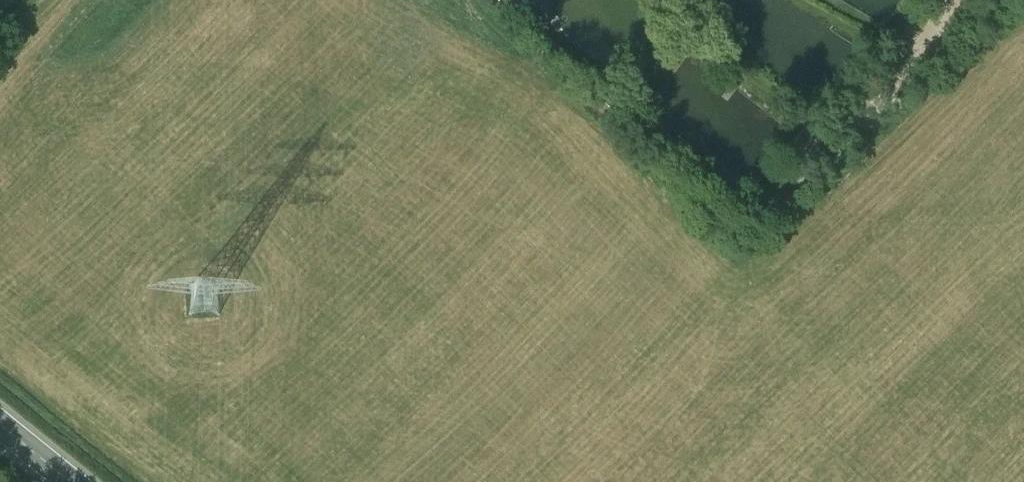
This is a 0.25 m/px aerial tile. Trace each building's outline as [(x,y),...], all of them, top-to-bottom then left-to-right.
[(525,3),(524,0),(498,0),(505,13),(525,3)]
